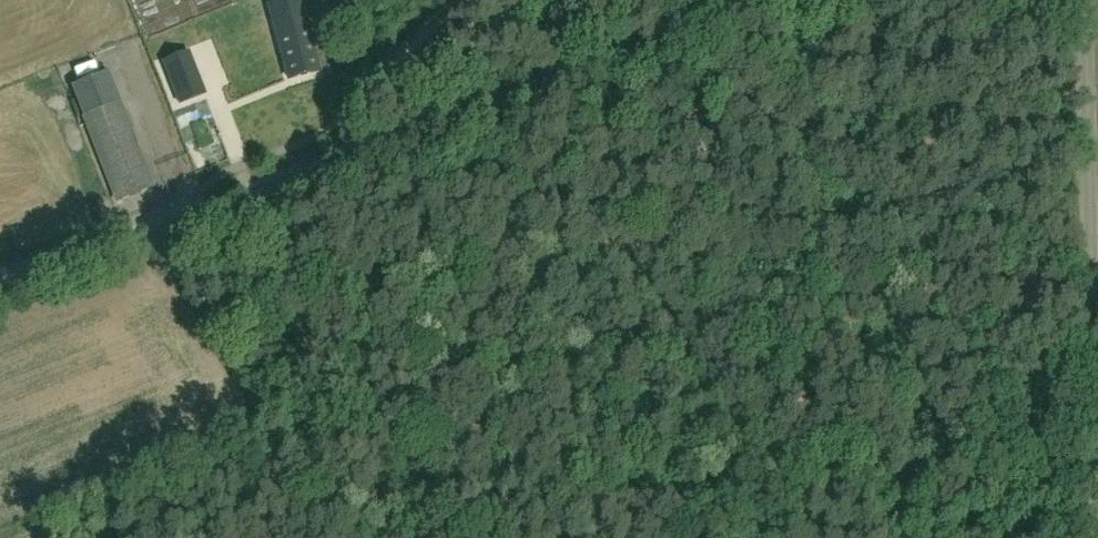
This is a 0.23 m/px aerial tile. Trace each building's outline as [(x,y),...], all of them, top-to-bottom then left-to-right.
[(281,86),(311,78),(296,17),(266,25),(281,86)] [(188,53),(164,62),(170,80),(195,70),(188,53)] [(117,201),(153,187),(120,102),(84,117),(117,201)]
